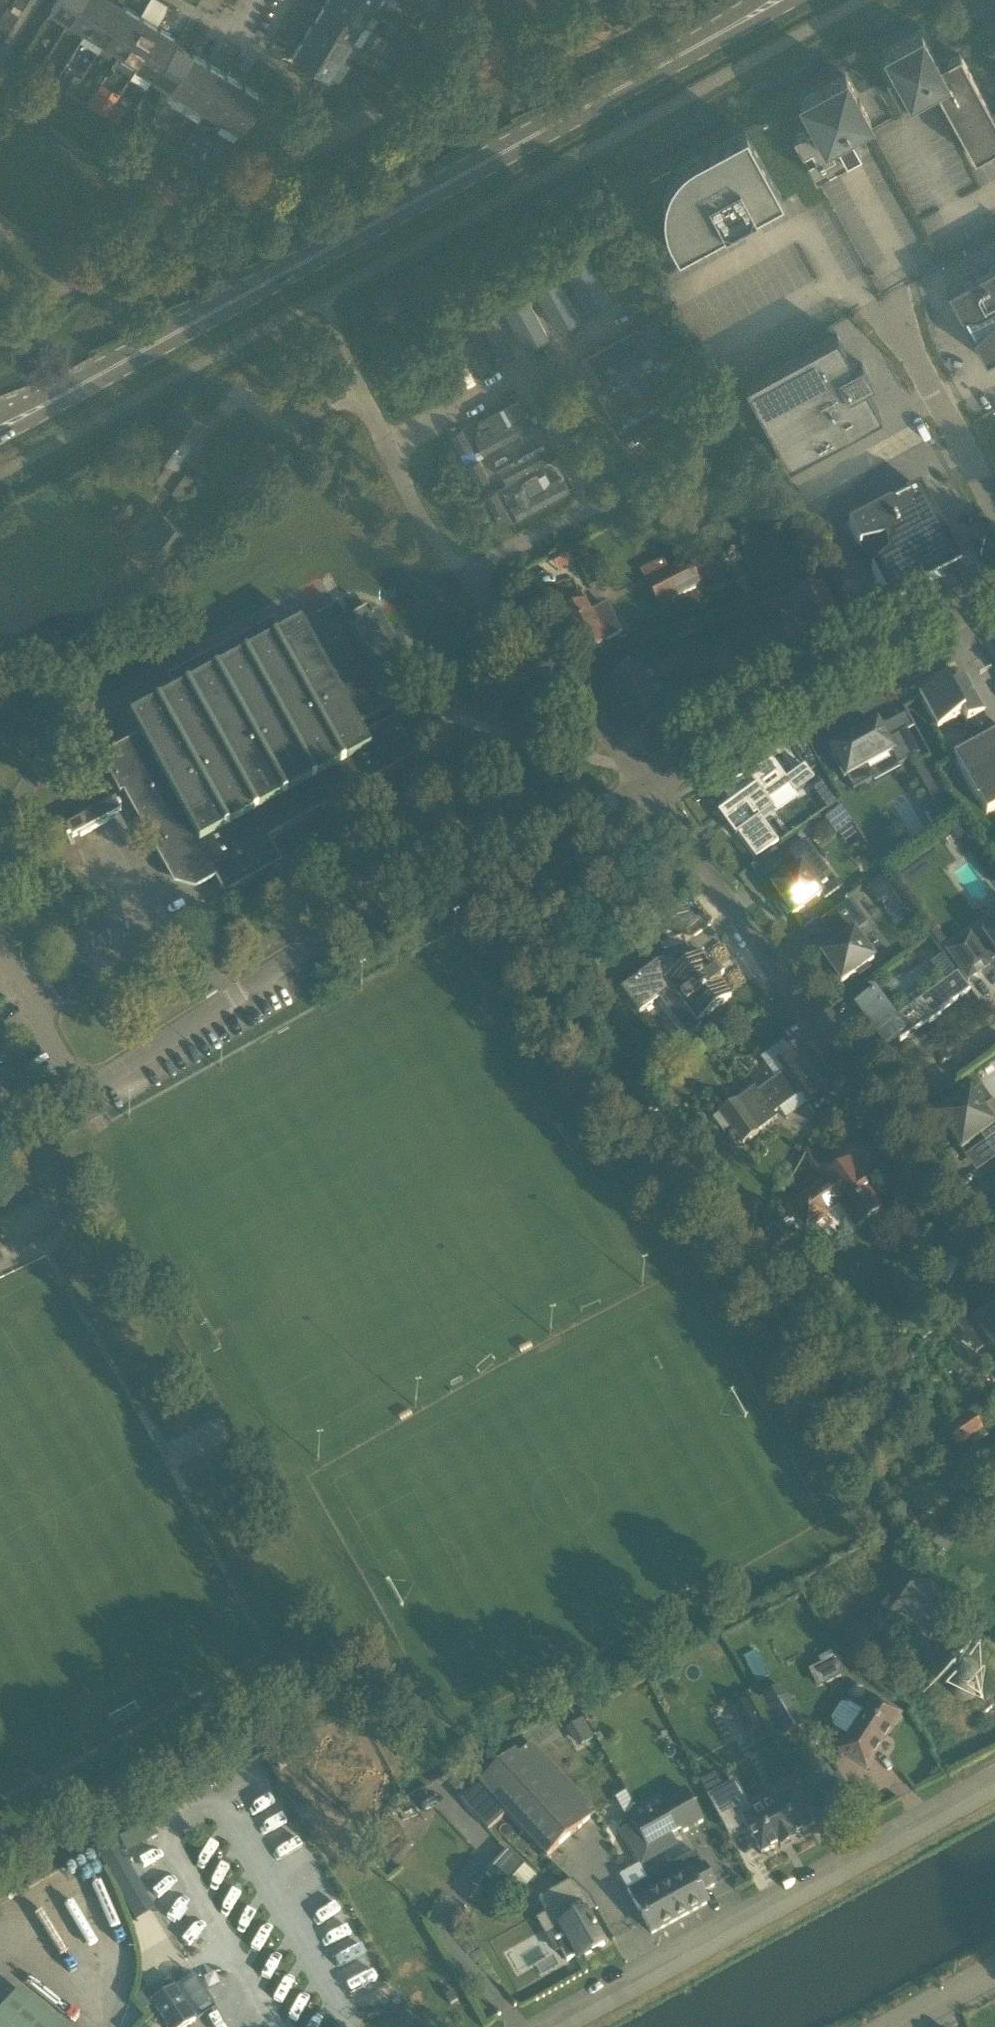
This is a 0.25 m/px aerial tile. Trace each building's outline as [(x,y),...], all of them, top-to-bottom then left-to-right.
[(51,9),(69,20),(81,0),(56,0),(51,9)] [(87,31),(106,0),(81,0),(69,20),(87,31)] [(126,6),(116,0),(106,0),(87,31),(104,41),(126,6)] [(298,0),(292,9),(301,15),(307,6),(298,0)] [(325,1),(361,22),(371,5),(363,0),(326,0),(325,1)] [(361,22),(325,1),(315,18),(350,40),(361,22)] [(178,10),(169,5),(163,14),(173,20),(178,10)] [(19,13),(7,6),(0,17),(0,21),(11,28),(19,13)] [(121,52),(143,16),(126,6),(104,41),(121,52)] [(433,21),(422,14),(415,25),(427,32),(433,21)] [(136,67),(160,27),(143,16),(121,52),(138,62),(135,67),(136,67)] [(296,23),(287,17),(281,27),(291,32),(296,23)] [(315,18),(304,35),(339,57),(350,40),(315,18)] [(0,21),(0,46),(11,28),(0,21)] [(136,67),(153,78),(178,38),(160,27),(136,67)] [(407,33),(400,44),(412,52),(419,41),(407,33)] [(986,153),(987,152),(986,150),(993,145),(994,148),(994,147),(994,118),(994,109),(991,111),(959,54),(939,65),(935,58),(932,60),(929,55),(932,53),(921,33),(884,53),(893,70),(884,75),(899,101),(900,101),(900,100),(907,95),(909,99),(934,86),(974,159),(986,153)] [(286,40),(276,35),(271,44),(280,50),(286,40)] [(328,75),(339,57),(304,35),(293,53),(328,75)] [(171,88),(192,53),(176,43),(179,38),(178,38),(153,78),(171,88)] [(399,49),(393,59),(403,66),(410,55),(399,49)] [(210,63),(192,53),(171,88),(188,99),(210,63)] [(210,63),(188,99),(205,110),(227,74),(210,63)] [(68,69),(59,84),(71,92),(81,77),(68,69)] [(245,85),(227,74),(205,110),(223,120),(245,85)] [(859,150),(850,132),(870,121),(859,100),(856,101),(853,97),(856,95),(845,75),(824,86),(826,89),(822,91),(820,88),(799,100),(811,121),(814,119),(816,123),(793,136),(815,178),(848,160),(847,157),(859,150)] [(263,96),(245,85),(223,120),(241,131),(263,96)] [(95,92),(89,103),(107,114),(113,103),(95,92)] [(117,102),(109,115),(118,121),(126,108),(117,102)] [(146,129),(128,118),(123,125),(141,136),(146,129)] [(163,140),(146,129),(141,136),(158,147),(163,140)] [(782,197),(745,130),(694,158),(687,162),(680,168),(675,174),(670,181),(667,188),(664,196),(663,204),(663,213),(663,220),(665,229),(668,236),(677,254),(782,197)] [(158,147),(176,158),(180,150),(163,140),(158,147)] [(198,161),(180,150),(176,158),(193,169),(198,161)] [(548,246),(554,257),(566,250),(560,239),(548,246)] [(608,294),(603,286),(593,292),(570,256),(557,264),(585,309),(608,294)] [(947,290),(959,316),(964,315),(975,335),(973,337),(986,360),(994,355),(994,264),(947,290)] [(492,291),(504,284),(498,273),(492,277),(486,280),(492,291)] [(568,321),(540,273),(528,280),(555,328),(568,321)] [(493,296),(520,344),(531,338),(526,329),(540,321),(527,298),(514,306),(505,289),(493,296)] [(473,301),(467,290),(451,299),(457,310),(473,301)] [(512,362),(480,304),(456,317),(488,375),(512,362)] [(744,387),(788,467),(881,416),(864,385),(871,381),(861,363),(854,367),(836,335),(744,387)] [(520,404),(470,432),(484,456),(534,428),(520,404)] [(450,434),(459,451),(470,445),(461,428),(450,434)] [(552,462),(543,445),(496,471),(505,487),(512,484),(552,462)] [(466,463),(477,483),(488,477),(477,457),(466,463)] [(521,521),(571,495),(563,479),(546,488),(539,477),(521,487),(525,494),(511,502),(521,521)] [(483,495),(494,514),(505,508),(495,489),(483,495)] [(888,600),(959,561),(920,490),(899,501),(906,527),(891,531),(876,514),(849,529),(888,600)] [(495,516),(501,527),(511,521),(506,511),(495,516)] [(646,581),(658,606),(700,585),(688,560),(646,581)] [(606,603),(589,612),(577,591),(551,605),(579,658),(606,644),(604,642),(622,632),(606,603)] [(392,707),(380,684),(403,672),(394,656),(399,653),(377,614),(372,617),(367,608),(352,617),(353,616),(358,624),(349,629),(336,606),(301,625),(357,726),(392,707)] [(357,726),(301,625),(301,624),(281,635),(273,620),(168,678),(176,693),(130,718),(140,735),(99,758),(120,795),(131,788),(155,831),(147,835),(162,863),(170,859),(179,874),(195,879),(211,871),(224,895),(230,892),(231,893),(232,893),(231,891),(234,890),(234,891),(235,891),(235,889),(237,888),(237,890),(238,889),(238,888),(282,864),(266,836),(279,829),(280,832),(317,812),(315,809),(327,802),(329,805),(366,785),(364,782),(376,775),(378,778),(415,758),(395,720),(363,737),(357,726)] [(994,734),(983,714),(984,713),(965,679),(949,688),(946,682),(920,696),(938,729),(963,715),(967,723),(968,722),(979,742),(953,757),(977,799),(978,798),(987,813),(994,809),(994,734)] [(678,712),(686,728),(697,722),(689,706),(678,712)] [(853,790),(873,779),(866,767),(891,753),(898,766),(919,754),(906,731),(886,742),(877,724),(846,741),(845,739),(846,738),(846,737),(828,746),(829,747),(837,761),(835,763),(834,762),(833,762),(843,781),(844,780),(844,779),(846,777),(853,790)] [(945,785),(931,759),(915,767),(930,794),(945,785)] [(755,859),(778,842),(761,818),(774,809),(771,805),(792,789),(795,794),(814,780),(805,766),(786,779),(773,760),(720,789),(731,804),(718,813),(735,837),(738,834),(755,859)] [(825,819),(836,833),(851,823),(840,808),(825,819)] [(783,903),(780,906),(787,915),(790,913),(792,916),(805,907),(808,910),(817,903),(815,900),(821,895),(814,884),(827,874),(815,858),(817,857),(805,840),(777,861),(788,876),(772,888),(783,903)] [(867,887),(878,902),(893,892),(882,877),(867,887)] [(838,980),(841,983),(856,972),(859,976),(869,969),(867,965),(873,960),(854,934),(867,924),(850,900),(821,921),(831,936),(832,935),(838,944),(821,956),(825,961),(826,960),(830,965),(828,966),(831,970),(828,972),(835,983),(838,980)] [(990,964),(989,962),(994,957),(994,928),(985,936),(984,935),(983,936),(984,938),(985,939),(977,945),(969,935),(947,951),(968,980),(990,964)] [(700,954),(684,966),(672,951),(621,988),(639,1012),(671,988),(696,1022),(731,996),(700,954)] [(874,990),(856,1004),(886,1045),(897,1037),(900,1041),(927,1021),(929,1023),(941,1014),(940,1012),(958,999),(956,996),(959,993),(961,996),(970,990),(957,973),(949,979),(951,982),(948,985),(945,982),(895,1018),(874,990)] [(728,1124),(732,1130),(766,1104),(818,1065),(802,1044),(777,1063),(784,1073),(758,1093),(755,1089),(737,1103),(736,1102),(715,1118),(723,1128),(728,1124)] [(766,1104),(732,1130),(744,1146),(760,1134),(759,1133),(778,1119),(775,1115),(801,1095),(808,1105),(833,1086),(818,1065),(766,1104)] [(937,1117),(952,1138),(951,1138),(961,1151),(969,1145),(968,1144),(979,1136),(985,1144),(985,1143),(994,1157),(994,1105),(992,1101),(981,1109),(969,1094),(937,1117)] [(666,1123),(657,1129),(665,1141),(674,1134),(666,1123)] [(881,1209),(868,1192),(871,1190),(871,1189),(867,1191),(860,1181),(863,1178),(850,1160),(822,1180),(824,1183),(811,1192),(810,1190),(788,1206),(806,1231),(828,1215),(826,1213),(839,1204),(856,1227),(881,1209)] [(979,1358),(989,1351),(994,1360),(994,1308),(994,1306),(991,1309),(984,1299),(957,1318),(956,1325),(968,1342),(957,1349),(969,1366),(979,1358)] [(972,1414),(947,1433),(957,1447),(982,1428),(972,1414)] [(904,1633),(913,1623),(930,1637),(953,1611),(918,1581),(900,1600),(890,1613),(885,1617),(904,1633)] [(861,1624),(840,1649),(855,1661),(875,1636),(861,1624)] [(978,1675),(972,1669),(970,1668),(968,1668),(965,1668),(963,1668),(961,1668),(959,1669),(957,1670),(955,1672),(953,1673),(952,1675),(950,1677),(950,1679),(949,1681),(949,1684),(949,1686),(949,1688),(950,1691),(951,1693),(952,1694),(954,1696),(956,1698),(963,1700),(970,1700),(982,1715),(993,1705),(980,1691),(981,1683),(978,1675)] [(803,1724),(786,1696),(780,1686),(763,1696),(769,1706),(779,1723),(785,1734),(803,1724)] [(832,1727),(847,1736),(838,1751),(866,1770),(901,1716),(872,1698),(863,1711),(849,1702),(841,1704),(831,1719),(832,1727)] [(746,1700),(731,1708),(739,1721),(754,1713),(746,1700)] [(582,1720),(566,1729),(577,1748),(593,1739),(582,1720)] [(477,1780),(479,1783),(507,1813),(544,1854),(582,1825),(597,1812),(532,1742),(517,1754),(515,1752),(477,1780)] [(791,1842),(794,1840),(793,1837),(810,1828),(810,1826),(814,1823),(808,1811),(803,1814),(791,1793),(789,1794),(790,1795),(791,1794),(794,1801),(768,1815),(765,1808),(767,1807),(766,1806),(752,1814),(735,1783),(723,1789),(715,1774),(700,1782),(728,1833),(745,1825),(761,1854),(779,1845),(780,1848),(784,1846),(782,1843),(789,1839),(791,1842)] [(488,1830),(507,1813),(479,1783),(461,1800),(488,1830)] [(667,1803),(631,1823),(646,1849),(671,1836),(681,1830),(683,1833),(704,1822),(685,1788),(665,1799),(667,1803)] [(116,1842),(98,1853),(134,1915),(152,1904),(116,1842)] [(507,1850),(484,1876),(501,1890),(523,1866),(507,1850)] [(696,1852),(683,1859),(655,1875),(628,1891),(652,1934),(679,1919),(706,1903),(701,1893),(714,1886),(704,1867),(696,1852)] [(552,1891),(555,1897),(552,1891),(539,1898),(557,1930),(561,1928),(567,1940),(559,1945),(567,1961),(576,1956),(578,1959),(604,1944),(588,1915),(597,1910),(591,1898),(570,1881),(552,1891)] [(168,2026),(184,2026),(196,2019),(174,1986),(151,2001),(168,2026)] [(19,1990),(0,2012),(0,2026),(62,2026),(19,1990)]
